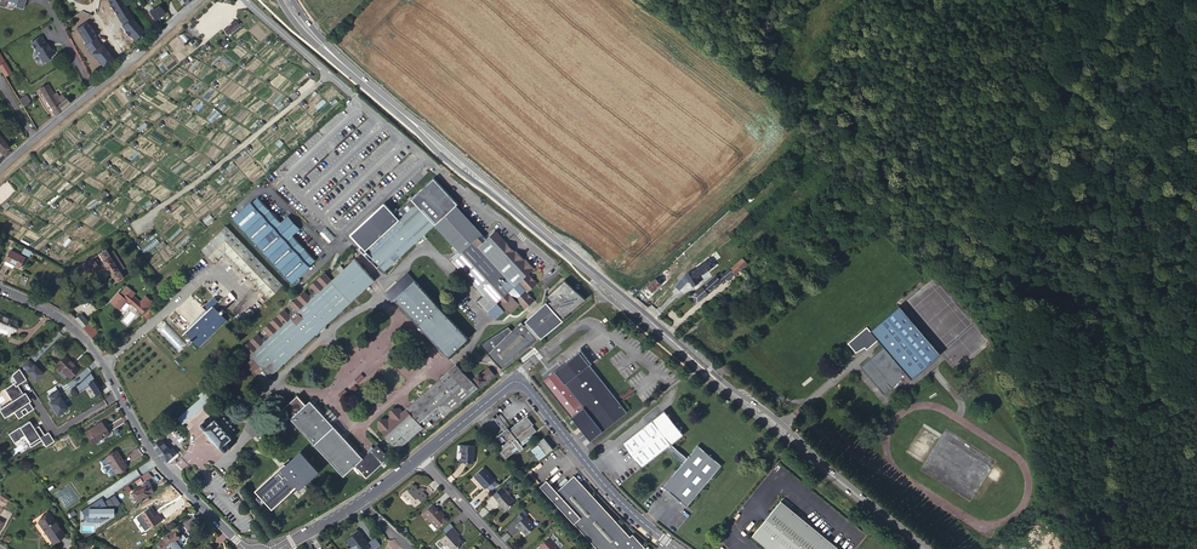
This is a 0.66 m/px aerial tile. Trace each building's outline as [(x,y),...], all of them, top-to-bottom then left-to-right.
[(5,8),(7,1),(16,4),(15,7),(22,10),(26,0),(0,0),(0,6),(5,8)] [(107,0),(110,6),(113,12),(114,11),(120,21),(129,13),(121,0),(108,0),(107,0)] [(154,21),(164,15),(159,6),(149,12),(154,21)] [(134,40),(143,32),(131,18),(133,17),(129,13),(120,21),(123,25),(121,27),(125,31),(125,32),(129,36),(129,35),(134,40)] [(236,21),(229,27),(230,27),(233,31),(234,32),(241,26),(236,21)] [(84,44),(88,50),(98,42),(95,37),(97,37),(94,32),(91,26),(90,27),(87,22),(77,28),(86,43),(84,44)] [(233,31),(230,27),(225,31),(229,35),(233,31)] [(41,36),(31,42),(36,50),(35,50),(39,57),(42,57),(44,62),(51,58),(51,55),(55,53),(51,46),(49,48),(47,43),(46,43),(41,36)] [(98,42),(88,50),(91,54),(92,53),(103,67),(113,59),(102,45),(101,45),(98,42)] [(4,76),(10,73),(0,56),(0,69),(4,76)] [(47,84),(38,89),(43,96),(51,91),(47,84)] [(51,109),(55,115),(62,110),(70,103),(65,97),(64,97),(61,94),(57,98),(60,101),(59,103),(56,99),(55,99),(52,95),(53,94),(51,91),(43,96),(51,109)] [(19,97),(23,104),(30,100),(26,93),(19,97)] [(11,152),(8,147),(0,137),(0,152),(1,153),(3,155),(5,158),(11,152)] [(435,225),(454,246),(457,249),(461,253),(452,261),(484,296),(478,301),(495,319),(506,310),(511,313),(519,304),(525,310),(535,298),(528,293),(539,281),(530,274),(536,268),(528,259),(517,250),(508,240),(496,229),(487,236),(457,203),(458,202),(434,176),(395,211),(384,200),(350,232),(359,241),(356,244),(363,252),(383,273),(435,225)] [(250,202),(232,218),(292,283),(310,266),(309,265),(315,259),(292,235),(297,230),(296,229),(296,228),(295,227),(294,226),(293,225),(292,224),(291,223),(290,222),(289,220),(287,219),(286,218),(285,218),(285,217),(280,222),(257,197),(251,203),(250,202)] [(287,215),(285,217),(285,218),(286,218),(287,219),(289,220),(290,222),(291,223),(292,224),(293,225),(294,226),(295,227),(296,228),(296,229),(297,230),(299,228),(287,215)] [(225,253),(269,299),(282,286),(225,226),(202,248),(213,260),(216,259),(219,256),(219,253),(222,254),(221,251),(224,248),(226,250),(225,251),(225,253)] [(757,246),(754,249),(761,256),(763,254),(757,246)] [(25,248),(22,253),(30,257),(32,252),(25,248)] [(107,249),(100,253),(117,281),(124,277),(120,270),(124,267),(114,250),(109,253),(107,249)] [(10,250),(6,260),(15,265),(20,267),(25,257),(10,250)] [(691,270),(686,274),(693,286),(699,283),(696,278),(706,272),(715,266),(713,263),(721,258),(716,250),(709,257),(710,259),(692,271),(691,270)] [(332,277),(325,271),(309,284),(315,290),(310,295),(305,289),(289,302),(295,309),(290,313),(284,307),(262,327),(268,334),(263,338),(257,332),(243,346),(251,355),(250,355),(253,358),(250,361),(248,360),(244,364),(252,372),(260,365),(270,376),(375,278),(355,256),(343,267),(341,264),(336,268),(339,272),(332,277)] [(97,257),(86,263),(91,270),(101,264),(97,257)] [(747,264),(742,258),(730,269),(729,269),(723,274),(722,272),(718,276),(716,274),(692,295),(697,302),(725,277),(727,279),(733,274),(735,274),(747,264)] [(664,270),(647,287),(652,292),(660,285),(662,286),(668,281),(671,278),(664,270)] [(448,357),(468,334),(415,277),(408,272),(396,284),(386,293),(388,295),(386,297),(391,303),(395,299),(420,326),(425,332),(448,357)] [(509,325),(480,343),(502,369),(543,336),(542,335),(558,320),(560,322),(587,296),(565,277),(547,294),(551,298),(549,300),(547,298),(541,303),(537,307),(526,318),(528,320),(525,323),(522,320),(512,329),(509,325)] [(119,292),(111,301),(120,309),(128,300),(143,312),(152,301),(146,295),(141,301),(134,295),(135,293),(127,286),(122,292),(121,291),(120,293),(119,292)] [(199,347),(227,320),(213,306),(217,301),(213,297),(203,307),(201,305),(207,311),(183,334),(185,332),(199,347)] [(909,377),(938,354),(899,304),(869,328),(884,347),(861,366),(869,376),(873,373),(872,372),(876,369),(881,374),(874,379),(885,392),(907,374),(909,377)] [(143,315),(146,319),(154,313),(150,309),(143,315)] [(76,319),(91,337),(97,333),(82,314),(76,319)] [(11,331),(15,322),(0,316),(0,326),(11,331)] [(425,332),(420,326),(417,328),(423,334),(425,332)] [(848,343),(856,352),(864,346),(866,349),(877,339),(866,327),(848,343)] [(623,406),(579,352),(555,371),(584,407),(572,417),(575,421),(576,421),(579,424),(578,425),(586,435),(623,406)] [(64,355),(53,365),(58,370),(60,369),(68,377),(77,369),(64,355)] [(27,360),(21,365),(26,371),(30,376),(29,377),(33,381),(41,373),(33,364),(32,365),(31,366),(29,364),(30,363),(27,360)] [(456,362),(403,410),(400,407),(392,406),(389,410),(390,417),(387,417),(381,417),(378,419),(378,428),(382,432),(397,449),(424,427),(440,411),(445,416),(478,387),(456,362)] [(480,374),(475,378),(481,386),(494,375),(489,368),(481,375),(480,374)] [(17,369),(10,375),(15,382),(3,389),(11,401),(0,408),(0,413),(3,417),(12,411),(17,419),(32,409),(27,401),(29,400),(24,393),(20,395),(15,386),(18,384),(25,380),(17,369)] [(555,371),(543,381),(572,417),(584,407),(555,371)] [(94,396),(101,391),(94,378),(88,374),(78,383),(74,386),(77,392),(88,385),(94,396)] [(45,392),(48,396),(57,390),(54,386),(45,392)] [(57,390),(48,396),(51,401),(48,402),(56,415),(66,408),(62,401),(59,396),(60,395),(57,390)] [(202,392),(176,416),(183,424),(210,400),(202,392)] [(332,423),(324,413),(310,398),(306,402),(298,393),(281,408),(343,476),(355,465),(366,476),(389,455),(377,444),(374,447),(367,453),(364,456),(332,423)] [(329,408),(324,413),(332,423),(338,417),(329,408)] [(664,408),(622,441),(642,465),(666,446),(671,442),(684,432),(664,408)] [(205,425),(204,426),(220,444),(221,444),(224,447),(226,447),(228,446),(228,443),(225,440),(231,434),(229,431),(235,425),(224,414),(218,419),(215,416),(209,421),(206,418),(204,417),(202,419),(202,422),(205,425)] [(506,443),(498,450),(505,459),(517,449),(519,452),(523,449),(521,446),(533,436),(532,435),(536,431),(532,426),(534,425),(528,417),(510,431),(509,430),(505,433),(506,433),(502,436),(501,436),(506,443)] [(7,434),(10,438),(12,437),(15,442),(23,436),(23,437),(30,447),(40,441),(44,447),(53,441),(47,432),(43,435),(38,426),(37,427),(31,419),(7,434)] [(100,422),(84,432),(92,444),(108,434),(100,422)] [(151,442),(164,461),(167,461),(177,453),(170,446),(168,447),(160,436),(151,442)] [(537,443),(538,444),(544,440),(549,446),(550,445),(544,437),(537,443)] [(532,449),(540,459),(553,449),(550,445),(549,446),(544,440),(538,444),(532,449)] [(671,442),(666,446),(683,463),(687,457),(671,442)] [(367,453),(374,447),(370,443),(364,449),(367,453)] [(473,461),(474,445),(457,444),(460,444),(460,450),(461,450),(461,461),(473,461)] [(722,465),(698,444),(687,457),(683,463),(663,486),(688,506),(722,465)] [(116,451),(105,458),(115,472),(126,465),(116,451)] [(304,451),(288,464),(286,463),(256,490),(273,510),(298,488),(301,491),(323,472),(304,451)] [(105,458),(101,460),(111,475),(115,472),(105,458)] [(145,467),(138,472),(141,476),(148,472),(145,467)] [(478,480),(479,479),(481,482),(486,487),(487,486),(490,489),(492,489),(497,484),(497,482),(494,479),(483,467),(474,476),(478,480)] [(648,548),(647,547),(633,534),(630,536),(574,475),(557,491),(547,480),(540,486),(599,548),(649,548),(648,548)] [(487,486),(486,487),(490,492),(499,484),(494,479),(497,482),(497,484),(492,489),(490,489),(487,486)] [(149,480),(145,482),(146,486),(133,492),(136,499),(154,492),(149,480)] [(418,489),(413,483),(402,493),(407,498),(410,495),(414,499),(411,502),(415,506),(427,495),(420,488),(418,489)] [(507,490),(496,499),(501,505),(500,506),(504,511),(515,501),(509,494),(510,493),(507,490)] [(781,501),(752,536),(767,548),(839,548),(781,501)] [(433,504),(423,513),(426,517),(427,516),(438,527),(448,518),(443,513),(442,514),(440,511),(441,510),(437,507),(436,507),(433,504)] [(157,516),(156,514),(151,508),(141,514),(150,527),(162,518),(159,515),(157,516)] [(524,510),(517,516),(521,520),(516,524),(526,534),(535,526),(526,516),(528,514),(524,510)] [(49,515),(38,522),(52,543),(63,535),(49,515)] [(444,544),(446,543),(447,544),(451,548),(455,548),(464,541),(458,535),(459,533),(449,523),(443,529),(447,533),(440,539),(444,544)] [(158,543),(163,548),(167,548),(179,538),(173,530),(158,543)] [(366,543),(362,539),(361,540),(360,538),(360,537),(354,530),(349,534),(351,536),(345,541),(351,547),(352,546),(354,548),(366,548),(369,546),(366,543)] [(374,536),(366,543),(369,546),(371,548),(374,548),(380,544),(374,536)] [(544,548),(559,548),(560,548),(549,537),(540,545),(544,548)]
